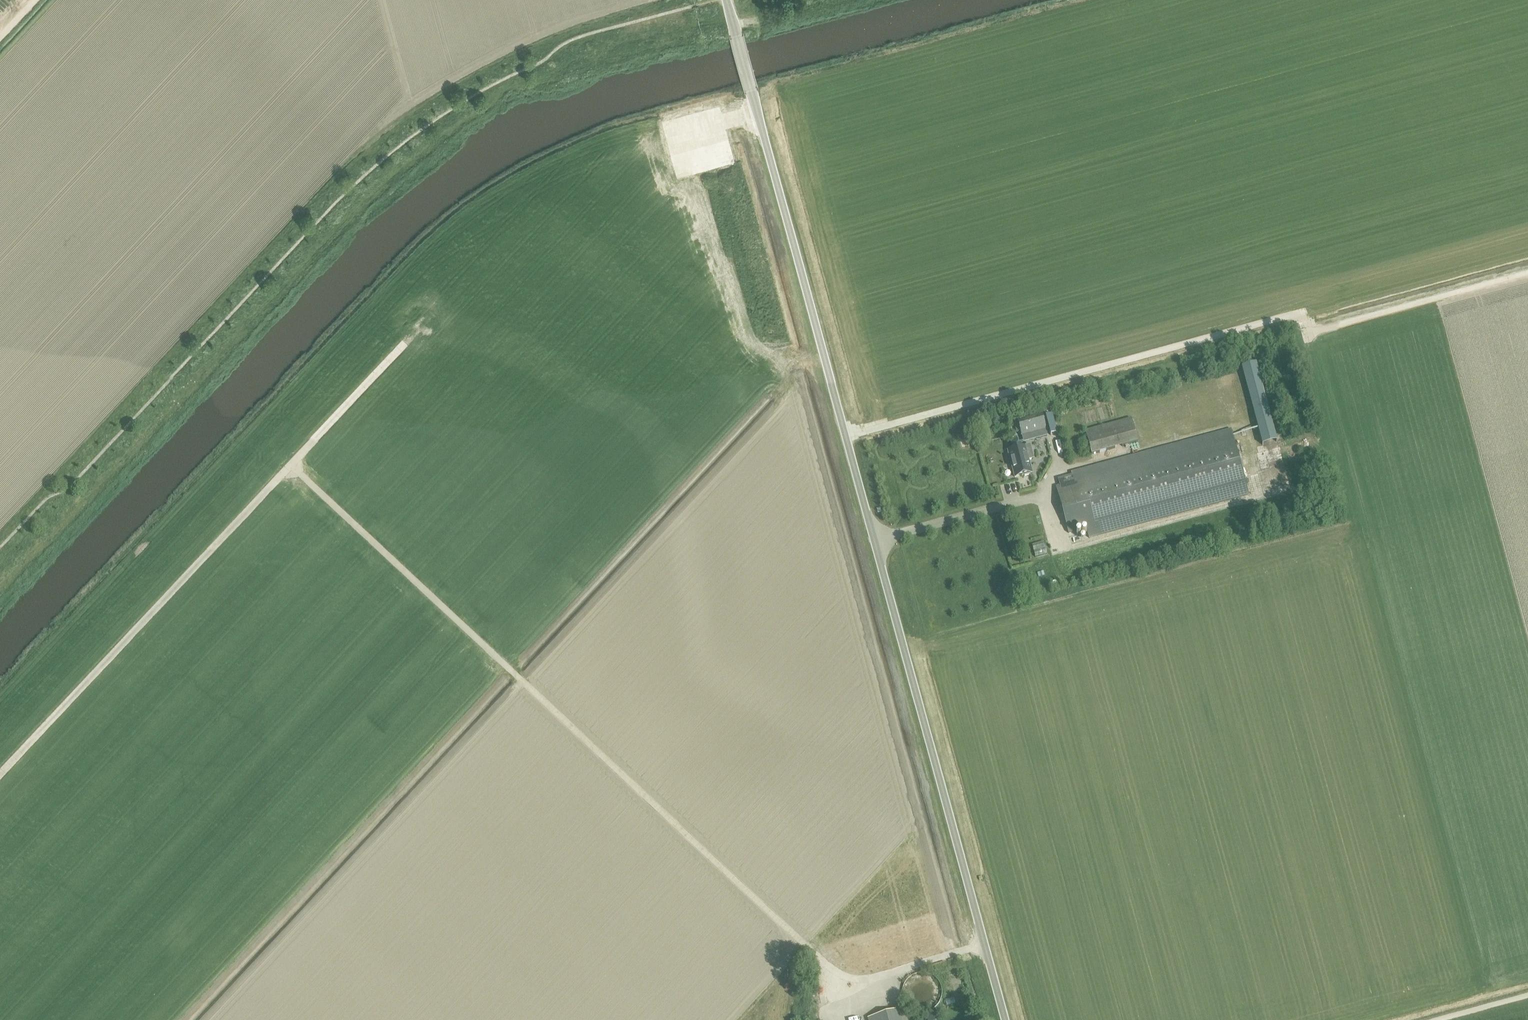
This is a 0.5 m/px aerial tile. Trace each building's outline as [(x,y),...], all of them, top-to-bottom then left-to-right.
[(1258,401),(1250,405),(1258,422),(1266,418),(1258,401)] [(1019,425),(1015,426),(1017,432),(1021,431),(1022,435),(1037,431),(1039,438),(1047,436),(1041,413),(1018,419),(1019,425)] [(1085,431),(1091,454),(1138,441),(1131,418),(1085,431)] [(1143,463),(1233,439),(1230,429),(1071,472),(1074,482),(1143,463)] [(1074,482),(1056,487),(1068,532),(1068,533),(1086,528),(1245,485),(1242,474),(1238,457),(1233,439),(1143,463),(1074,482)] [(1025,447),(1008,451),(1008,452),(1008,451),(1015,476),(1014,476),(1014,477),(1018,476),(1032,472),(1031,472),(1028,460),(1033,458),(1031,449),(1025,451),(1024,447),(1025,447)] [(1258,491),(1269,490),(1266,477),(1260,478),(1260,482),(1256,483),(1258,491)] [(1248,494),(1245,485),(1086,528),(1089,537),(1248,494)] [(903,1008),(867,1018),(868,1019),(907,1019),(903,1008)]
